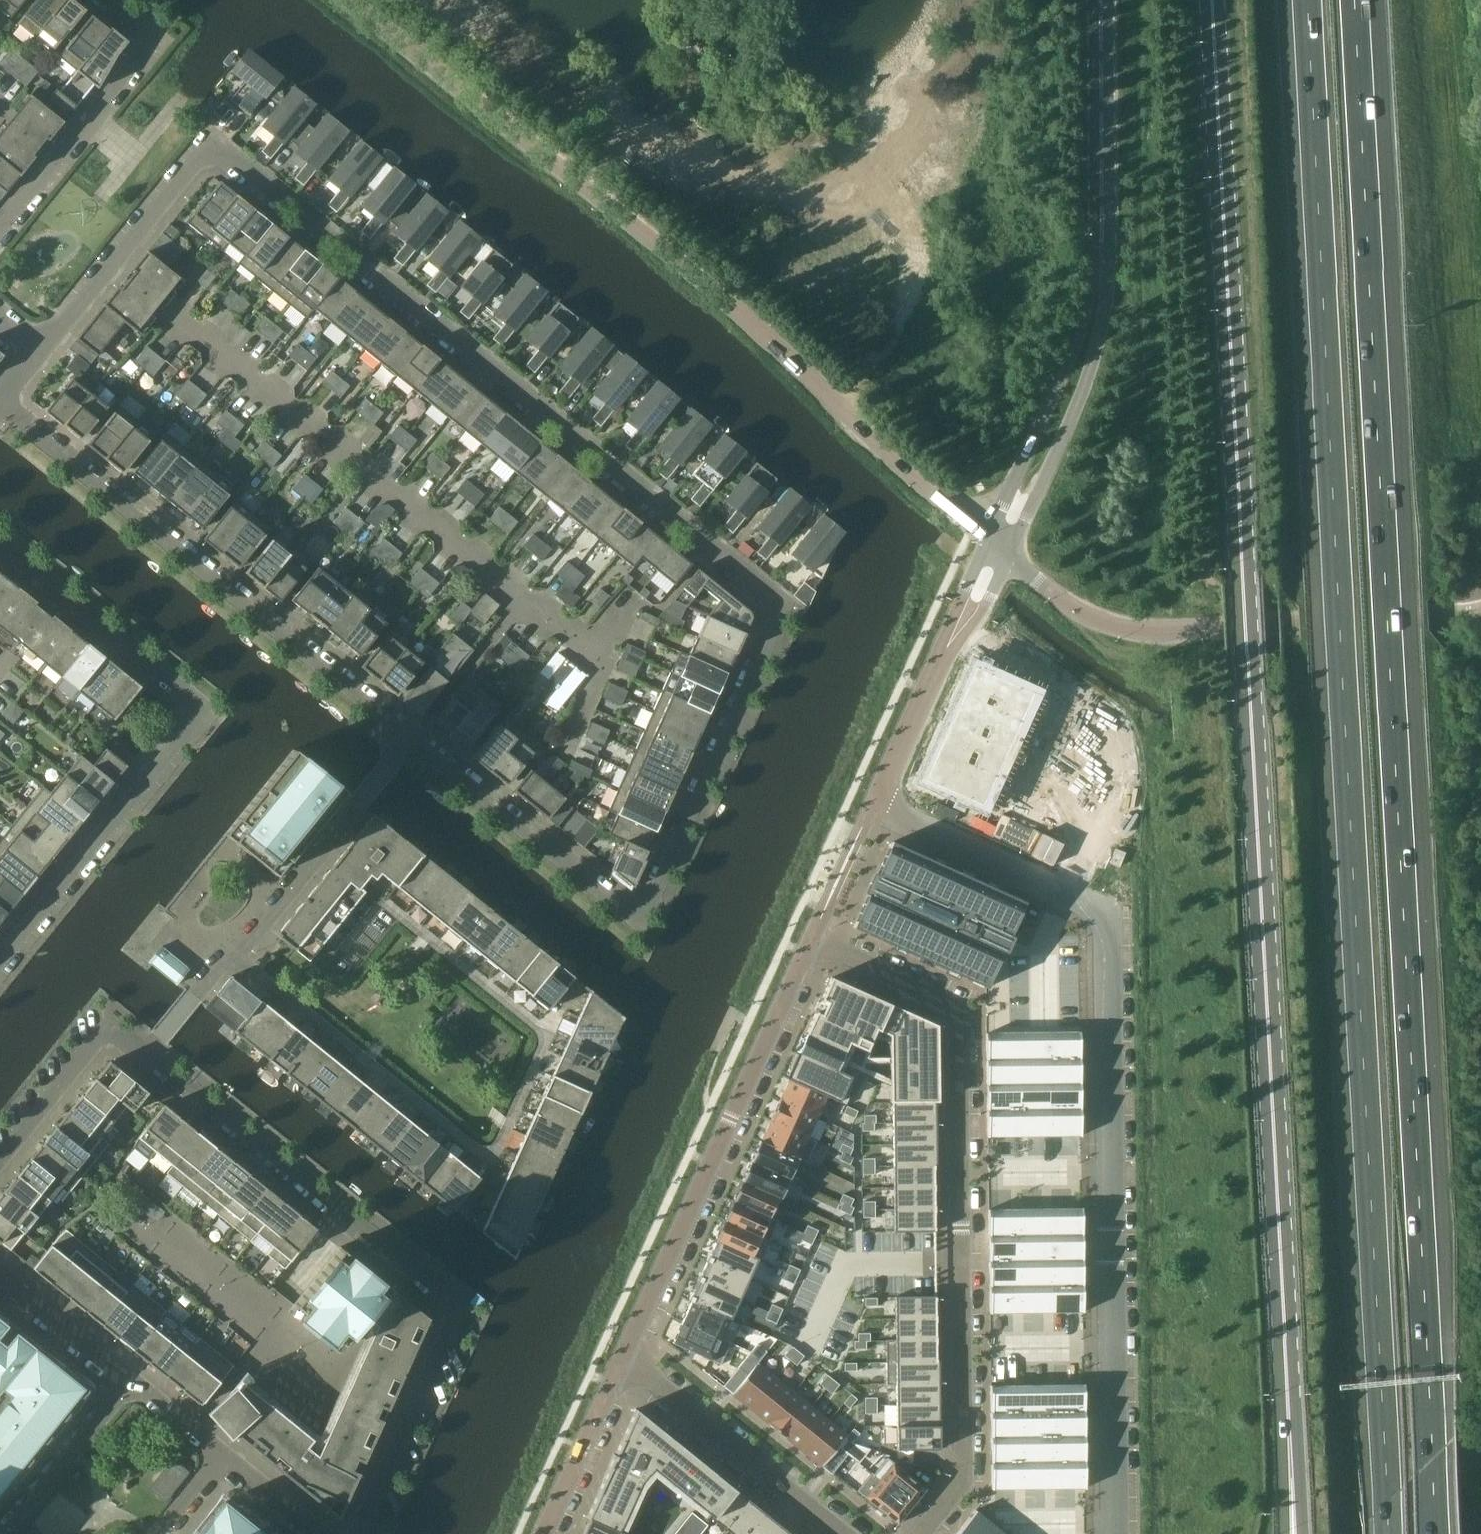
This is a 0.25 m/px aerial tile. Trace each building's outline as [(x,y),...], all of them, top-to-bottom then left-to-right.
[(11,18),(26,0),(0,0),(0,9),(11,18)] [(35,37),(66,0),(37,0),(18,23),(35,37)] [(86,11),(72,0),(66,0),(35,37),(53,52),(86,11)] [(59,57),(77,71),(109,31),(92,16),(59,57)] [(109,31),(77,71),(61,92),(77,106),(94,85),(99,89),(118,55),(129,42),(111,28),(109,31)] [(8,71),(20,56),(11,48),(0,62),(0,65),(8,71)] [(248,51),(232,71),(245,81),(230,100),(250,116),(281,78),(248,51)] [(30,63),(20,56),(8,71),(17,79),(30,63)] [(39,71),(30,63),(17,79),(27,86),(39,71)] [(46,90),(51,84),(45,79),(44,80),(40,85),(46,90)] [(271,158),(314,104),(294,88),(263,127),(275,136),(262,151),(271,158)] [(63,123),(77,106),(61,92),(57,89),(43,106),(63,123)] [(63,123),(43,106),(31,96),(16,114),(49,141),(63,123)] [(215,101),(211,98),(198,113),(202,117),(215,101)] [(49,141),(16,114),(10,122),(3,131),(35,158),(43,148),(49,141)] [(299,181),(304,185),(316,170),(347,131),(327,115),(315,131),(305,123),(291,141),(300,149),(296,153),(312,166),(299,181)] [(35,158),(3,131),(0,134),(0,186),(8,192),(35,158)] [(380,158),(360,142),(329,180),(345,193),(332,208),(337,212),(349,196),(380,158)] [(413,185),(393,168),(362,207),(377,219),(365,235),(369,238),(413,185)] [(188,222),(205,237),(238,196),(220,182),(188,222)] [(446,211),(426,195),(414,210),(404,202),(389,221),(399,229),(395,233),(404,241),(411,246),(398,261),(402,265),(415,250),(446,211)] [(255,210),(238,196),(205,237),(223,251),(229,243),(228,243),(255,210)] [(229,243),(244,256),(245,256),(272,223),(255,210),(228,243),(229,243)] [(448,276),(479,238),(459,222),(428,260),(444,273),(431,288),(435,292),(448,276)] [(239,263),(256,277),(288,237),(272,223),(245,256),(244,256),(239,263)] [(169,224),(163,233),(171,240),(178,231),(170,224),(169,224)] [(154,243),(175,259),(183,249),(171,240),(163,233),(154,243)] [(365,235),(360,242),(361,243),(360,244),(363,246),(363,245),(369,238),(365,235)] [(256,277),(273,291),(305,251),(288,237),(256,277)] [(168,269),(175,259),(154,243),(147,252),(168,269)] [(468,318),(481,303),(512,265),(492,249),(461,287),(476,299),(464,315),(468,318)] [(273,291),(289,304),(322,264),(305,251),(273,291)] [(168,269),(147,252),(132,270),(125,279),(158,305),(165,297),(180,278),(168,269)] [(339,278),(322,264),(289,304),(307,319),(315,309),(314,308),(339,278)] [(545,292),(516,268),(504,283),(513,290),(494,314),(510,326),(497,342),(502,345),(514,330),(545,292)] [(216,277),(206,269),(197,281),(206,289),(216,277)] [(315,309),(331,322),(355,291),(339,278),(314,308),(315,309)] [(151,314),(158,305),(125,279),(118,287),(104,305),(125,322),(124,323),(136,333),(151,314)] [(231,309),(240,297),(231,289),(221,301),(231,309)] [(355,291),(331,322),(347,336),(372,305),(355,291)] [(249,304),(240,297),(231,309),(240,316),(249,304)] [(578,318),(558,302),(527,340),(542,353),(529,368),(534,372),(578,318)] [(91,321),(111,338),(116,333),(124,323),(125,322),(104,305),(91,321)] [(372,305),(347,336),(364,349),(389,319),(372,305)] [(264,336),(274,324),(264,316),(255,328),(264,336)] [(389,319),(364,349),(381,363),(406,332),(389,319)] [(76,339),(97,356),(111,338),(91,321),(76,339)] [(274,324),(264,336),(273,343),(283,331),(274,324)] [(587,375),(611,345),(591,329),(560,367),(575,380),(563,395),(567,399),(578,386),(580,383),(587,375)] [(406,332),(381,363),(398,376),(423,346),(406,332)] [(123,348),(129,342),(122,337),(117,343),(123,348)] [(76,339),(68,349),(77,356),(89,366),(97,356),(76,339)] [(297,363),(307,351),(298,343),(288,355),(297,363)] [(135,361),(144,369),(156,354),(147,346),(135,361)] [(423,346),(398,376),(414,390),(439,359),(423,346)] [(77,356),(68,349),(61,358),(70,365),(77,356)] [(317,358),(307,351),(297,363),(307,371),(317,358)] [(166,361),(156,354),(144,369),(153,377),(166,361)] [(622,399),(644,372),(625,356),(593,394),(608,406),(596,422),(600,425),(609,414),(622,399)] [(108,364),(114,369),(119,363),(112,358),(108,364)] [(414,390),(431,404),(456,373),(439,359),(414,390)] [(64,426),(91,393),(91,394),(97,386),(79,371),(46,412),(64,426)] [(331,390),(341,378),(332,371),(322,383),(331,390)] [(431,404),(448,417),(473,386),(456,373),(431,404)] [(580,383),(578,386),(585,392),(594,381),(587,375),(580,383)] [(350,386),(341,378),(331,390),(340,398),(350,386)] [(176,395),(185,403),(198,387),(189,380),(176,395)] [(633,452),(678,399),(658,382),(626,420),(635,428),(641,433),(629,449),(633,452)] [(448,417),(465,431),(490,400),(473,386),(448,417)] [(198,387),(185,403),(195,410),(207,395),(198,387)] [(108,407),(91,394),(91,393),(64,426),(82,440),(108,407)] [(374,405),(365,398),(355,410),(365,417),(374,405)] [(622,399),(609,414),(615,419),(623,409),(622,399)] [(465,431),(482,444),(507,414),(490,400),(465,431)] [(678,424),(659,447),(675,460),(662,475),(667,479),(710,425),(681,402),(669,416),(678,424)] [(384,413),(374,405),(365,417),(374,425),(384,413)] [(88,445),(105,459),(132,427),(133,427),(138,421),(119,406),(88,445)] [(213,425),(223,433),(235,417),(226,410),(213,425)] [(482,444),(498,458),(523,427),(507,414),(482,444)] [(223,433),(232,440),(245,425),(235,417),(223,433)] [(408,432),(399,425),(389,437),(398,445),(408,432)] [(133,427),(132,427),(105,459),(123,474),(150,441),(133,427)] [(498,458),(515,472),(540,441),(523,427),(498,458)] [(417,440),(408,432),(398,445),(408,452),(417,440)] [(166,433),(134,472),(152,486),(178,454),(184,447),(166,433)] [(699,506),(743,452),(723,436),(692,474),(701,481),(707,487),(695,502),(699,506)] [(251,456),(260,463),(273,448),(263,440),(251,456)] [(362,456),(369,462),(382,446),(375,440),(362,456)] [(515,472),(532,485),(557,454),(540,441),(515,472)] [(178,454),(152,486),(163,496),(168,500),(195,467),(200,461),(184,447),(178,454)] [(260,463),(270,471),(282,455),(273,448),(260,463)] [(442,460),(432,452),(422,464),(432,472),(442,460)] [(532,485),(549,499),(574,468),(557,454),(532,485)] [(451,467),(442,460),(432,472),(441,479),(451,467)] [(176,506),(185,514),(212,481),(217,474),(200,461),(195,467),(168,500),(176,506)] [(732,532),(776,479),(756,463),(725,501),(734,508),(740,513),(727,529),(732,532)] [(549,499),(566,512),(590,482),(574,468),(549,499)] [(212,481),(185,514),(203,528),(235,488),(217,474),(212,481)] [(292,489),(302,497),(314,481),(305,474),(292,489)] [(475,487),(466,479),(456,491),(465,499),(475,487)] [(302,497),(311,504),(323,489),(314,481),(302,497)] [(566,512),(582,526),(607,495),(590,482),(566,512)] [(809,505),(780,482),(768,496),(777,504),(758,527),(774,540),(761,556),(765,559),(809,505)] [(485,494),(475,487),(465,499),(475,506),(485,494)] [(582,526),(599,540),(624,509),(607,495),(582,526)] [(204,539),(221,553),(254,513),(237,499),(204,539)] [(388,505),(378,506),(368,519),(380,528),(395,510),(388,505)] [(499,526),(509,514),(499,506),(490,519),(499,526)] [(334,523),(343,530),(356,515),(346,507),(334,523)] [(599,540),(616,553),(641,522),(624,509),(599,540)] [(254,513),(221,553),(239,568),(272,527),(254,513)] [(518,521),(509,514),(499,526),(508,534),(518,521)] [(343,530),(352,538),(365,522),(356,515),(343,530)] [(842,532),(822,516),(791,554),(821,579),(842,532)] [(633,567),(642,557),(641,557),(658,536),(641,522),(616,553),(633,567)] [(542,541),(533,533),(523,546),(532,553),(542,541)] [(658,536),(641,557),(642,557),(657,570),(674,550),(658,536)] [(371,553),(381,561),(393,545),(384,538),(371,553)] [(245,573),(263,587),(290,554),(289,554),(272,540),(245,573)] [(552,549),(542,541),(532,553),(542,561),(552,549)] [(754,550),(743,541),(736,549),(747,558),(754,550)] [(381,561),(390,568),(402,553),(393,545),(381,561)] [(289,554),(290,554),(263,587),(280,601),(313,561),(295,546),(289,554)] [(692,564),(674,550),(657,570),(675,585),(692,564)] [(566,580),(576,568),(567,561),(557,573),(566,580)] [(319,567),(292,600),(298,605),(300,606),(309,614),(336,581),(319,567)] [(409,583),(418,591),(430,575),(421,568),(409,583)] [(585,576),(576,568),(566,580),(575,588),(585,576)] [(720,600),(709,616),(745,633),(751,620),(752,618),(752,616),(752,615),(751,613),(750,611),(749,610),(712,580),(698,569),(672,600),(687,607),(703,587),(720,600)] [(629,585),(634,579),(627,573),(622,580),(629,585)] [(19,588),(3,575),(0,578),(0,612),(19,588)] [(440,583),(430,575),(418,591),(427,598),(440,583)] [(353,595),(352,595),(336,581),(309,614),(316,619),(317,621),(326,628),(353,595)] [(333,634),(343,642),(369,609),(370,609),(376,602),(358,587),(352,595),(353,595),(326,628),(332,632),(333,634)] [(639,593),(645,599),(651,592),(644,587),(639,593)] [(0,612),(0,627),(19,642),(45,609),(19,588),(0,612)] [(610,595),(600,588),(590,600),(600,608),(610,595)] [(572,591),(563,602),(571,608),(580,597),(572,591)] [(485,593),(472,609),(468,613),(483,625),(500,605),(485,593)] [(459,624),(468,613),(472,609),(462,601),(450,617),(459,624)] [(45,609),(19,642),(45,663),(71,630),(45,609)] [(370,609),(369,609),(343,642),(352,649),(354,651),(360,656),(387,623),(370,609)] [(659,618),(642,611),(639,618),(657,627),(661,619),(659,618)] [(662,620),(681,628),(684,621),(666,613),(662,620)] [(709,616),(699,636),(736,654),(745,633),(709,616)] [(361,667),(379,681),(406,648),(406,649),(412,641),(394,626),(361,667)] [(45,663),(62,677),(88,644),(71,630),(45,663)] [(452,633),(426,666),(429,668),(403,701),(421,715),(474,650),(452,633)] [(689,656),(727,673),(736,654),(699,636),(689,655),(689,656)] [(499,656),(508,664),(521,648),(511,641),(499,656)] [(624,650),(641,658),(643,658),(646,651),(628,643),(624,650)] [(105,658),(88,644),(62,677),(79,690),(105,658)] [(406,648),(379,681),(396,696),(424,663),(406,649),(406,648)] [(521,648),(508,664),(518,671),(530,656),(521,648)] [(641,658),(624,650),(621,658),(639,666),(643,658),(641,658)] [(681,651),(671,672),(718,693),(727,673),(689,656),(689,655),(681,651)] [(122,671),(105,658),(79,690),(95,704),(122,671)] [(543,687),(552,694),(562,682),(574,667),(564,660),(557,669),(553,674),(548,681),(543,687)] [(553,674),(557,669),(549,663),(540,674),(548,681),(553,674)] [(975,667),(924,779),(982,806),(1005,756),(1033,693),(975,667)] [(141,687),(122,671),(95,704),(115,720),(141,687)] [(709,713),(718,693),(671,672),(663,692),(709,713)] [(448,727),(453,731),(486,691),(469,677),(436,717),(445,725),(448,727)] [(562,682),(552,694),(562,702),(571,690),(562,682)] [(610,682),(607,690),(625,698),(628,691),(610,682)] [(625,698),(607,690),(603,697),(622,705),(625,698)] [(504,705),(486,691),(453,731),(463,739),(465,740),(471,745),(504,705)] [(663,692),(654,711),(700,732),(709,713),(663,692)] [(509,718),(519,725),(533,706),(523,699),(509,718)] [(13,724),(24,711),(13,701),(2,715),(13,724)] [(645,731),(692,752),(700,732),(654,711),(645,731)] [(472,757),(490,771),(517,738),(522,731),(505,717),(472,757)] [(67,733),(80,736),(83,720),(70,718),(67,733)] [(592,722),(589,729),(607,737),(610,730),(592,722)] [(607,737),(589,729),(585,736),(604,745),(607,737)] [(517,738),(490,771),(508,785),(540,745),(522,731),(517,738)] [(645,731),(636,751),(683,772),(692,752),(645,731)] [(76,742),(70,737),(65,743),(71,748),(76,742)] [(128,765),(135,755),(117,740),(109,750),(128,765)] [(93,766),(113,783),(128,765),(109,750),(107,748),(93,765),(93,766)] [(293,749),(225,834),(276,875),(343,792),(344,790),(293,749)] [(627,770),(674,791),(683,772),(636,751),(627,770)] [(65,775),(98,801),(113,783),(93,766),(93,765),(81,755),(65,775)] [(565,763),(559,758),(553,764),(560,769),(565,763)] [(571,769),(575,770),(583,774),(584,774),(589,777),(593,769),(574,761),(571,769)] [(530,769),(514,790),(531,804),(548,784),(530,769)] [(577,784),(583,774),(575,770),(570,778),(577,784)] [(665,811),(674,791),(627,770),(618,790),(627,794),(665,811)] [(83,820),(98,801),(65,775),(51,793),(50,793),(83,820)] [(549,819),(564,800),(565,798),(548,784),(531,804),(549,819)] [(28,806),(68,839),(83,820),(50,793),(51,793),(43,787),(28,806)] [(617,814),(656,831),(665,811),(627,794),(618,790),(609,811),(617,814)] [(549,819),(558,826),(573,808),(564,800),(549,819)] [(53,857),(68,839),(28,806),(13,825),(53,857)] [(587,819),(577,811),(562,829),(572,837),(587,819)] [(647,851),(656,831),(617,814),(608,834),(625,841),(647,851)] [(423,854),(374,815),(372,816),(333,865),(361,888),(371,876),(376,880),(388,864),(403,875),(404,877),(423,854)] [(599,829),(587,819),(572,837),(584,847),(599,829)] [(38,876),(53,857),(13,825),(0,840),(0,845),(38,876)] [(647,851),(625,841),(611,873),(631,888),(647,851)] [(868,894),(853,927),(895,946),(898,939),(909,944),(906,951),(921,958),(924,951),(935,956),(932,963),(947,969),(950,963),(961,968),(959,975),(974,981),(985,986),(987,987),(1002,954),(997,951),(1005,933),(1011,935),(1026,902),(1023,901),(1012,896),(997,889),(994,896),(983,891),(986,884),(971,877),(968,884),(957,879),(960,872),(945,865),(942,872),(930,867),(933,860),(892,841),(877,874),(873,873),(865,892),(868,894)] [(38,876),(0,845),(0,876),(23,895),(38,876)] [(1115,848),(1109,863),(1119,867),(1125,852),(1115,848)] [(403,875),(395,885),(413,900),(439,868),(423,854),(404,877),(403,875)] [(333,865),(305,900),(337,926),(366,892),(361,888),(333,865)] [(430,914),(456,881),(439,868),(413,900),(430,914)] [(8,913),(23,895),(0,876),(0,907),(8,913)] [(473,895),(456,881),(430,914),(446,927),(473,895)] [(490,908),(473,895),(446,927),(463,941),(490,908)] [(305,900),(277,935),(309,961),(337,926),(305,900)] [(506,922),(490,908),(463,941),(480,955),(506,922)] [(523,936),(506,922),(480,955),(497,968),(523,936)] [(540,949),(523,936),(497,968),(514,982),(540,949)] [(180,980),(186,973),(190,969),(162,946),(156,953),(149,962),(152,965),(177,984),(178,982),(180,980)] [(557,963),(540,949),(514,982),(530,995),(557,963)] [(575,977),(557,963),(530,995),(548,1010),(558,998),(575,977)] [(247,1019),(262,1000),(232,975),(216,994),(246,1018),(247,1019)] [(786,1076),(785,1077),(789,1079),(790,1078),(827,1095),(826,1096),(846,1105),(871,1049),(868,1048),(876,1029),(880,1031),(882,1032),(890,1035),(890,1102),(893,1102),(893,1101),(936,1100),(936,1101),(939,1101),(938,1025),(902,1009),(894,1005),(892,1004),(831,977),(821,999),(820,999),(820,1000),(826,1003),(822,1013),(815,1010),(815,1011),(815,1012),(797,1052),(796,1054),(798,1055),(788,1077),(786,1076)] [(590,989),(577,1018),(615,1035),(624,1017),(590,989)] [(235,1031),(252,1046),(279,1013),(262,1000),(247,1019),(246,1018),(235,1031)] [(279,1013),(252,1046),(269,1059),(295,1027),(279,1013)] [(607,1055),(615,1035),(577,1018),(568,1037),(607,1055)] [(269,1059),(286,1073),(312,1041),(295,1027),(269,1059)] [(1080,1032),(986,1033),(987,1136),(1081,1135),(1080,1032)] [(559,1057),(598,1074),(607,1055),(568,1037),(559,1057)] [(312,1041),(286,1073),(303,1086),(329,1054),(312,1041)] [(303,1086),(319,1100),(346,1068),(329,1054),(303,1086)] [(589,1094),(598,1074),(559,1057),(551,1077),(589,1094)] [(133,1112),(149,1092),(110,1061),(95,1079),(128,1106),(127,1107),(133,1112)] [(346,1068),(319,1100),(336,1113),(363,1081),(346,1068)] [(580,1114),(589,1094),(551,1077),(542,1096),(580,1114)] [(780,1098),(780,1100),(817,1117),(826,1096),(827,1095),(790,1078),(789,1079),(781,1098),(780,1098)] [(90,1086),(82,1095),(115,1122),(127,1107),(128,1106),(95,1079),(90,1086)] [(336,1113),(353,1127),(379,1095),(363,1081),(336,1113)] [(115,1122),(82,1095),(69,1111),(102,1138),(102,1137),(115,1122)] [(379,1095),(353,1127),(370,1141),(396,1108),(379,1095)] [(533,1116),(571,1133),(580,1114),(542,1096),(533,1116)] [(779,1100),(771,1120),(808,1137),(817,1117),(780,1100),(779,1100)] [(936,1100),(893,1101),(893,1102),(893,1123),(936,1122),(936,1101),(936,1100)] [(174,1112),(167,1107),(165,1105),(150,1124),(138,1137),(156,1152),(182,1119),(174,1112)] [(847,1106),(843,1113),(855,1118),(858,1111),(847,1106)] [(370,1141),(386,1154),(413,1122),(396,1108),(370,1141)] [(64,1118),(57,1127),(96,1159),(110,1143),(102,1137),(102,1138),(69,1111),(64,1118)] [(876,1115),(864,1115),(864,1123),(874,1123),(876,1123),(876,1115)] [(562,1153),(571,1133),(533,1116),(524,1136),(562,1153)] [(184,1121),(182,1119),(156,1152),(173,1165),(199,1133),(191,1126),(184,1121)] [(761,1141),(761,1142),(799,1159),(807,1162),(817,1141),(808,1137),(771,1120),(770,1120),(769,1122),(770,1122),(761,1141)] [(413,1122),(386,1154),(403,1168),(430,1136),(413,1122)] [(936,1122),(893,1123),(893,1144),(936,1144),(936,1122)] [(864,1123),(862,1123),(862,1131),(874,1131),(874,1123),(864,1123)] [(44,1143),(84,1175),(96,1159),(57,1127),(44,1143)] [(209,1140),(199,1133),(173,1165),(167,1173),(184,1186),(216,1146),(209,1140)] [(403,1168),(420,1182),(447,1149),(430,1136),(403,1168)] [(515,1155),(553,1173),(562,1153),(524,1136),(515,1155)] [(760,1140),(750,1161),(790,1179),(799,1159),(761,1142),(761,1141),(760,1140)] [(84,1175),(44,1143),(31,1159),(64,1185),(71,1191),(84,1175)] [(842,1143),(839,1151),(842,1152),(850,1156),(850,1155),(853,1148),(842,1143)] [(936,1144),(893,1144),(894,1166),(935,1165),(935,1166),(937,1166),(936,1144)] [(218,1148),(216,1146),(184,1186),(201,1200),(233,1160),(224,1153),(218,1148)] [(447,1149),(420,1182),(437,1195),(463,1163),(447,1149)] [(842,1152),(839,1159),(850,1164),(853,1157),(850,1155),(850,1156),(842,1152)] [(544,1192),(553,1173),(515,1155),(506,1175),(544,1192)] [(875,1158),(862,1158),(863,1166),(875,1166),(875,1158)] [(19,1173),(18,1175),(51,1201),(58,1207),(71,1191),(64,1185),(31,1159),(19,1173)] [(217,1213),(250,1174),(248,1172),(241,1167),(233,1160),(201,1200),(217,1213)] [(750,1161),(742,1180),(779,1197),(778,1198),(781,1199),(790,1179),(750,1161)] [(437,1195),(455,1210),(481,1177),(463,1163),(437,1195)] [(935,1165),(894,1166),(894,1187),(935,1187),(935,1184),(934,1184),(934,1169),(935,1169),(935,1166),(935,1165)] [(875,1166),(863,1166),(863,1174),(875,1174),(875,1166)] [(258,1180),(250,1174),(217,1213),(234,1227),(266,1187),(265,1186),(258,1180)] [(51,1201),(18,1175),(5,1190),(38,1217),(51,1201)] [(497,1195),(535,1212),(544,1192),(506,1175),(497,1195)] [(742,1180),(733,1200),(770,1217),(770,1216),(778,1198),(779,1197),(742,1180)] [(251,1241),(257,1234),(283,1201),(275,1194),(270,1190),(266,1187),(234,1227),(251,1241)] [(935,1187),(894,1187),(894,1209),(935,1208),(935,1205),(935,1190),(935,1187)] [(0,1197),(0,1212),(25,1233),(38,1217),(5,1190),(1,1196),(0,1197)] [(138,1194),(133,1200),(140,1205),(156,1218),(161,1212),(138,1194)] [(843,1194),(839,1201),(843,1203),(843,1202),(850,1206),(851,1206),(854,1199),(843,1194)] [(527,1232),(535,1212),(497,1195),(489,1214),(527,1232)] [(733,1200),(724,1220),(770,1241),(779,1220),(770,1216),(770,1217),(733,1200)] [(298,1213),(292,1208),(283,1201),(257,1234),(273,1247),(274,1247),(300,1214),(298,1213)] [(875,1201),(863,1201),(863,1209),(875,1209),(875,1201)] [(843,1203),(840,1210),(851,1215),(854,1207),(851,1206),(850,1206),(843,1202),(843,1203)] [(935,1208),(894,1209),(894,1231),(894,1232),(933,1231),(935,1231),(935,1230),(935,1227),(935,1212),(935,1208)] [(990,1209),(988,1209),(990,1313),(991,1313),(991,1312),(1082,1311),(1082,1312),(1083,1312),(1082,1208),(1080,1208),(1080,1209),(990,1210),(990,1209)] [(875,1209),(863,1209),(863,1217),(875,1217),(875,1209)] [(0,1212),(0,1241),(11,1250),(25,1233),(0,1212)] [(302,1216),(300,1214),(274,1247),(273,1247),(268,1254),(285,1268),(317,1229),(317,1228),(309,1221),(302,1216)] [(489,1214),(481,1231),(515,1258),(527,1232),(489,1214)] [(191,1228),(215,1242),(222,1229),(198,1215),(191,1228)] [(724,1220),(715,1240),(716,1241),(716,1240),(758,1259),(758,1258),(761,1260),(770,1241),(724,1220)] [(100,1222),(96,1228),(101,1232),(105,1226),(100,1222)] [(802,1235),(804,1232),(788,1225),(783,1237),(799,1244),(801,1240),(802,1235)] [(807,1225),(804,1232),(815,1237),(818,1230),(807,1225)] [(59,1236),(46,1251),(39,1261),(33,1268),(43,1277),(49,1281),(50,1282),(83,1242),(67,1229),(59,1236)] [(804,1232),(801,1240),(812,1245),(815,1237),(804,1232)] [(716,1241),(707,1260),(749,1279),(758,1259),(716,1240),(716,1241)] [(50,1282),(54,1285),(58,1288),(67,1296),(94,1263),(99,1256),(83,1242),(50,1282)] [(339,1247),(294,1304),(288,1311),(337,1350),(365,1315),(377,1324),(376,1326),(368,1344),(401,1359),(409,1341),(417,1345),(428,1318),(389,1286),(373,1272),(371,1274),(356,1261),(357,1260),(340,1246),(339,1247)] [(39,1261),(31,1255),(26,1262),(33,1268),(39,1261)] [(67,1296),(77,1304),(82,1308),(84,1309),(110,1277),(116,1270),(99,1256),(94,1263),(67,1296)] [(707,1260),(699,1280),(740,1298),(749,1279),(707,1260)] [(789,1264),(786,1272),(797,1277),(800,1269),(789,1264)] [(84,1309),(86,1311),(91,1315),(101,1323),(133,1283),(116,1270),(110,1277),(84,1309)] [(786,1272),(783,1279),(794,1284),(797,1277),(786,1272)] [(699,1280),(689,1300),(691,1301),(692,1300),(731,1318),(740,1298),(699,1280)] [(101,1323),(111,1331),(116,1335),(118,1337),(150,1297),(133,1283),(101,1323)] [(934,1296),(895,1296),(895,1319),(936,1318),(936,1315),(936,1300),(936,1297),(936,1296),(934,1296)] [(118,1337),(126,1344),(134,1350),(161,1318),(167,1310),(150,1297),(118,1337)] [(877,1297),(865,1298),(865,1306),(877,1305),(877,1297)] [(691,1301),(682,1321),(722,1339),(722,1338),(731,1318),(692,1300),(691,1301)] [(772,1304),(768,1311),(779,1316),(783,1309),(772,1304)] [(134,1350),(136,1352),(141,1356),(151,1364),(178,1331),(183,1324),(167,1310),(161,1318),(134,1350)] [(768,1311),(765,1318),(776,1323),(779,1316),(768,1311)] [(12,1339),(8,1336),(3,1332),(9,1325),(0,1318),(0,1394),(37,1348),(18,1333),(12,1339)] [(936,1318),(895,1319),(896,1339),(896,1340),(937,1340),(937,1337),(936,1337),(936,1321),(937,1321),(936,1318)] [(682,1321),(673,1343),(721,1364),(731,1342),(722,1338),(722,1339),(682,1321)] [(151,1364),(153,1365),(158,1369),(168,1377),(194,1345),(178,1331),(151,1364)] [(870,1333),(858,1333),(858,1340),(858,1341),(866,1341),(870,1341),(870,1333)] [(168,1377),(178,1385),(183,1390),(185,1391),(217,1351),(200,1337),(194,1345),(168,1377)] [(896,1339),(886,1339),(886,1362),(937,1361),(937,1360),(937,1358),(936,1343),(937,1343),(937,1340),(896,1340),(896,1339)] [(858,1340),(854,1340),(854,1349),(866,1349),(866,1341),(858,1341),(858,1340)] [(757,1344),(751,1352),(760,1360),(767,1351),(757,1344)] [(791,1346),(784,1355),(790,1360),(798,1351),(794,1348),(791,1346)] [(4,1489),(10,1488),(15,1482),(14,1476),(22,1466),(28,1465),(33,1459),(33,1453),(41,1443),(47,1442),(52,1436),(51,1429),(59,1420),(65,1419),(70,1413),(70,1407),(78,1397),(84,1396),(89,1390),(88,1385),(82,1380),(77,1380),(37,1348),(0,1394),(0,1493),(4,1489)] [(315,1440),(248,1386),(241,1380),(224,1401),(228,1404),(217,1417),(339,1516),(406,1368),(366,1350),(318,1455),(309,1447),(315,1440)] [(185,1391),(186,1392),(192,1397),(202,1405),(234,1365),(217,1351),(185,1391)] [(798,1351),(790,1360),(797,1365),(804,1356),(798,1351)] [(751,1352),(738,1367),(747,1375),(758,1362),(760,1360),(751,1352)] [(937,1361),(886,1362),(887,1385),(896,1385),(896,1384),(939,1383),(939,1360),(937,1360),(937,1361)] [(747,1375),(732,1394),(751,1409),(776,1377),(758,1362),(747,1375)] [(856,1363),(844,1363),(844,1371),(856,1371),(856,1363)] [(827,1374),(819,1384),(826,1389),(833,1379),(827,1374)] [(776,1377),(751,1409),(768,1423),(794,1391),(776,1377)] [(833,1379),(826,1389),(832,1394),(840,1384),(833,1379)] [(939,1383),(896,1384),(896,1385),(896,1405),(940,1405),(939,1383)] [(992,1385),(990,1385),(992,1489),(993,1489),(993,1488),(1084,1487),(1084,1488),(1085,1488),(1084,1384),(1082,1384),(1083,1385),(992,1386),(992,1385)] [(794,1391),(768,1423),(786,1437),(812,1406),(794,1391)] [(851,1393),(843,1403),(850,1408),(857,1399),(851,1393)] [(877,1397),(865,1397),(865,1405),(877,1405),(877,1397)] [(877,1405),(865,1405),(865,1413),(877,1413),(877,1405)] [(940,1405),(896,1405),(897,1427),(940,1426),(940,1405)] [(812,1406),(786,1437),(804,1452),(829,1420),(812,1406)] [(598,1493),(587,1518),(591,1519),(591,1518),(619,1531),(620,1530),(641,1482),(648,1473),(649,1474),(654,1468),(713,1516),(714,1517),(736,1490),(716,1474),(673,1439),(636,1409),(622,1439),(615,1454),(614,1454),(612,1458),(618,1461),(614,1468),(610,1466),(609,1467),(604,1479),(604,1478),(603,1480),(604,1480),(598,1493)] [(829,1420),(804,1452),(822,1467),(838,1447),(846,1437),(848,1435),(829,1420)] [(940,1426),(897,1427),(897,1449),(940,1449),(940,1426)] [(848,1435),(846,1437),(853,1442),(860,1433),(854,1428),(848,1435)] [(846,1437),(838,1447),(845,1452),(853,1442),(846,1437)] [(838,1447),(822,1467),(832,1474),(848,1454),(845,1452),(838,1447)] [(874,1474),(873,1475),(912,1506),(926,1489),(893,1461),(893,1462),(887,1457),(874,1474)] [(154,1488),(165,1496),(184,1472),(173,1464),(154,1488)] [(872,1472),(857,1491),(864,1497),(898,1524),(912,1506),(873,1475),(874,1474),(872,1472)] [(713,1516),(712,1518),(728,1531),(751,1502),(736,1490),(714,1517),(713,1516)] [(201,1530),(200,1530),(197,1533),(273,1533),(266,1528),(260,1529),(257,1527),(257,1521),(250,1515),(244,1516),(225,1500),(221,1505),(222,1505),(214,1515),(213,1514),(212,1517),(211,1516),(208,1520),(208,1521),(201,1530)] [(728,1531),(732,1533),(750,1533),(766,1514),(751,1502),(728,1531)] [(956,1533),(1006,1533),(975,1510),(956,1533)] [(674,1533),(700,1533),(708,1525),(692,1512),(674,1533)] [(750,1533),(775,1533),(781,1526),(766,1514),(750,1533)] [(584,1533),(628,1533),(620,1530),(619,1531),(591,1518),(591,1519),(584,1533)] [(775,1533),(791,1533),(781,1526),(775,1533)]
